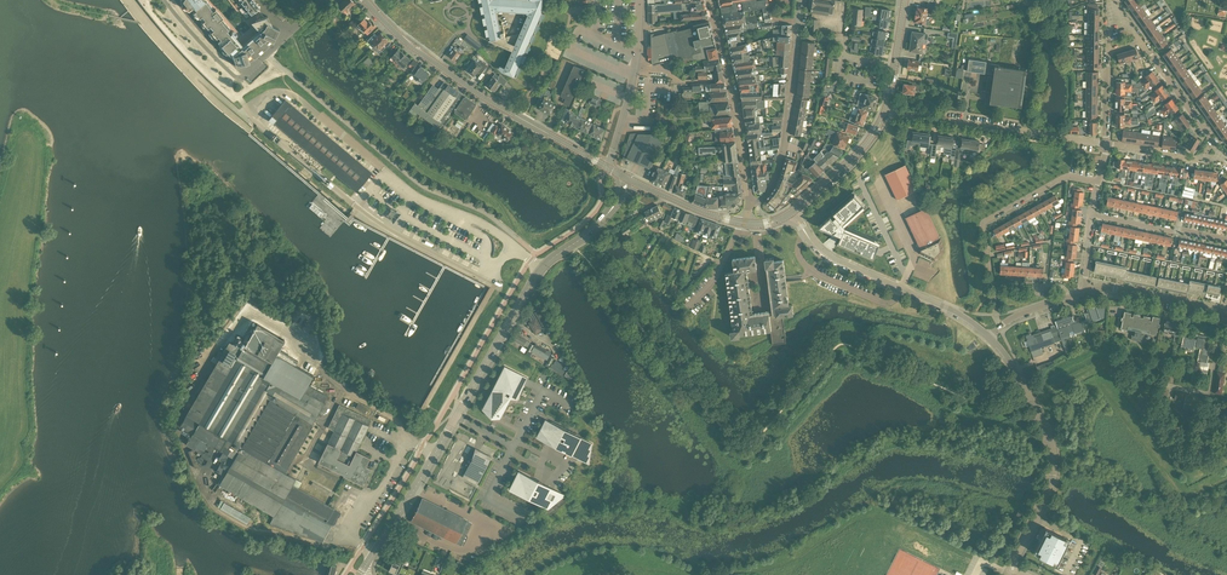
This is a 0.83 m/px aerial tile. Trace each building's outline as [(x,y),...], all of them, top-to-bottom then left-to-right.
[(182,7),(189,11),(192,9),(204,0),(180,0),(182,7)] [(206,0),(204,0),(192,9),(194,11),(193,13),(194,17),(198,19),(199,18),(202,22),(201,23),(202,27),(206,29),(208,28),(211,32),(209,33),(211,37),(215,40),(216,38),(217,39),(227,31),(230,28),(222,19),(223,18),(216,9),(214,10),(206,0)] [(242,7),(245,12),(256,3),(254,0),(251,0),(242,7)] [(290,0),(296,9),(301,5),(305,2),(304,0),(291,0),(290,0)] [(344,11),(345,13),(355,3),(352,0),(346,0),(339,6),(340,7),(340,9),(342,11),(344,11)] [(542,0),(480,0),(480,1),(481,6),(480,6),(482,13),(483,13),(484,17),(483,18),(485,24),(486,29),(485,29),(487,36),(488,35),(489,41),(489,40),(495,43),(501,46),(512,51),(505,68),(503,67),(500,66),(499,68),(498,67),(502,72),(516,78),(518,73),(522,67),(521,66),(523,62),(526,56),(525,56),(527,51),(528,51),(531,45),(530,45),(532,41),(535,35),(534,34),(536,30),(537,30),(540,24),(539,24),(541,19),(545,13),(542,12),(542,11),(542,0)] [(704,0),(685,2),(665,3),(665,5),(648,6),(648,23),(654,23),(657,23),(657,18),(657,12),(674,12),(678,12),(695,11),(707,10),(704,0)] [(732,4),(732,5),(721,7),(722,14),(723,14),(769,7),(768,0),(762,0),(757,1),(756,0),(749,0),(750,2),(743,3),(743,2),(732,4)] [(835,0),(808,0),(807,8),(811,8),(810,12),(812,12),(828,15),(830,7),(834,7),(835,0)] [(1141,5),(1137,0),(1128,6),(1132,11),(1141,5)] [(259,7),(256,3),(245,12),(249,17),(255,12),(257,10),(258,10),(258,9),(260,8),(259,7)] [(921,7),(916,7),(916,10),(915,11),(915,12),(915,13),(915,14),(926,16),(926,12),(930,13),(931,9),(935,9),(935,5),(927,4),(927,7),(921,7)] [(1088,16),(1099,16),(1099,9),(1098,9),(1098,4),(1087,4),(1087,13),(1088,13),(1088,16)] [(1141,5),(1132,11),(1136,17),(1144,11),(1141,5)] [(769,7),(723,14),(722,14),(725,25),(758,23),(761,22),(771,22),(769,7)] [(880,9),(880,15),(871,14),(872,7),(865,7),(865,10),(865,16),(866,16),(891,19),(891,17),(890,17),(891,10),(880,9)] [(864,21),(862,20),(863,9),(855,8),(853,8),(851,25),(854,25),(864,26),(864,21)] [(1149,8),(1144,11),(1136,17),(1140,22),(1148,16),(1153,13),(1149,8)] [(678,12),(674,12),(674,20),(678,20),(681,20),(701,18),(708,17),(707,10),(695,11),(678,12)] [(915,18),(914,22),(914,23),(925,24),(929,24),(929,20),(925,20),(926,16),(915,14),(915,15),(914,16),(914,17),(915,18)] [(227,31),(217,39),(219,41),(218,41),(220,48),(225,54),(232,57),(233,58),(234,60),(236,67),(249,62),(273,41),(279,29),(273,26),(270,23),(268,16),(263,18),(251,22),(261,33),(258,36),(243,49),(227,31)] [(866,16),(872,17),(872,19),(879,20),(878,27),(888,28),(889,21),(890,21),(891,19),(866,16)] [(1152,21),(1148,16),(1140,22),(1143,27),(1152,21)] [(374,23),(372,24),(370,21),(368,23),(364,19),(359,24),(363,29),(368,34),(376,26),(374,23)] [(817,31),(818,19),(811,19),(810,19),(810,30),(817,31)] [(1156,27),(1152,21),(1143,27),(1147,33),(1156,27)] [(653,35),(649,35),(649,45),(649,49),(649,60),(651,59),(653,65),(668,61),(671,60),(672,60),(678,58),(693,60),(693,54),(702,51),(702,50),(716,48),(715,42),(713,35),(709,22),(677,30),(677,29),(666,32),(664,32),(653,35)] [(761,22),(758,23),(725,25),(727,33),(744,30),(748,30),(748,29),(754,29),(754,27),(761,27),(761,22)] [(1163,31),(1165,33),(1175,25),(1174,23),(1163,31)] [(774,26),(772,26),(772,28),(773,33),(778,33),(779,33),(791,32),(792,25),(782,25),(782,30),(774,30),(774,26)] [(1156,27),(1147,33),(1151,38),(1160,32),(1156,27)] [(877,30),(877,32),(873,32),(872,35),(876,36),(876,37),(887,39),(888,32),(877,30)] [(779,33),(779,37),(779,41),(782,42),(790,41),(791,33),(791,32),(779,33)] [(924,34),(913,32),(912,37),(911,37),(911,40),(911,41),(922,43),(923,39),(927,40),(928,34),(924,34)] [(953,38),(952,42),(956,42),(958,34),(948,32),(947,37),(953,38)] [(1160,32),(1151,38),(1155,43),(1163,37),(1160,32)] [(374,48),(384,37),(381,33),(378,36),(377,36),(374,34),(369,40),(367,41),(374,48)] [(741,41),(739,33),(727,34),(730,47),(741,45),(741,41)] [(388,41),(384,37),(374,48),(377,51),(379,49),(380,50),(381,50),(382,51),(386,47),(384,46),(388,41)] [(746,44),(741,45),(730,47),(731,55),(746,52),(748,51),(748,52),(755,51),(770,49),(770,41),(777,41),(779,41),(779,37),(774,37),(769,38),(758,40),(746,43),(746,44)] [(876,37),(876,39),(872,39),(871,42),(875,43),(875,45),(886,47),(887,39),(876,37)] [(1163,37),(1155,43),(1159,49),(1167,43),(1163,37)] [(470,45),(464,41),(464,42),(459,38),(456,42),(460,45),(459,47),(462,49),(464,46),(468,49),(470,45)] [(481,45),(474,40),(471,44),(478,49),(481,45)] [(777,41),(776,46),(775,46),(772,46),(772,48),(776,48),(776,49),(789,49),(790,44),(790,41),(782,42),(779,41),(777,41)] [(803,41),(801,54),(813,56),(813,52),(817,52),(817,47),(814,46),(815,42),(803,41)] [(922,43),(911,41),(911,42),(910,43),(910,45),(911,46),(910,51),(921,53),(921,52),(925,53),(925,48),(921,48),(922,43)] [(886,47),(875,45),(871,44),(870,50),(874,50),(874,53),(884,54),(885,47),(886,47)] [(458,52),(460,49),(459,48),(458,49),(455,47),(448,56),(455,61),(460,54),(458,52)] [(702,50),(702,51),(693,54),(693,60),(703,60),(719,58),(716,48),(702,50)] [(396,63),(405,54),(399,49),(394,54),(392,57),(395,60),(394,61),(396,63)] [(1129,51),(1132,61),(1139,59),(1136,49),(1129,51)] [(1167,60),(1175,54),(1171,49),(1168,51),(1163,55),(1167,60)] [(1132,61),(1129,51),(1123,52),(1126,62),(1132,61)] [(746,52),(731,55),(733,63),(755,59),(764,58),(763,52),(756,53),(756,55),(750,56),(749,54),(746,54),(746,52)] [(1126,62),(1123,52),(1116,55),(1119,63),(1119,64),(1126,62)] [(405,54),(396,63),(399,66),(400,64),(403,68),(408,62),(411,60),(405,54)] [(801,54),(800,61),(800,68),(812,69),(812,65),(815,65),(816,60),(813,59),(813,56),(801,54)] [(1175,54),(1167,60),(1170,66),(1179,60),(1175,54)] [(373,63),(369,58),(369,57),(363,62),(368,68),(373,63)] [(719,58),(703,60),(704,65),(695,66),(696,72),(702,71),(701,70),(705,70),(714,70),(714,72),(715,72),(715,70),(721,69),(719,58)] [(756,67),(755,59),(733,63),(735,70),(754,67),(756,67)] [(919,59),(919,61),(908,60),(908,64),(907,65),(906,67),(907,67),(907,68),(918,70),(919,65),(922,66),(923,59),(919,59)] [(969,59),(967,70),(985,73),(986,65),(986,62),(969,59)] [(467,70),(474,75),(478,69),(482,72),(487,65),(481,60),(479,63),(475,60),(467,70)] [(1183,65),(1179,60),(1170,66),(1174,71),(1183,65)] [(989,77),(988,76),(986,91),(983,91),(981,95),(986,97),(985,104),(994,106),(994,104),(1021,107),(1024,86),(1029,86),(1032,70),(1026,69),(1026,70),(1000,67),(1000,65),(999,65),(991,64),(991,66),(986,65),(985,73),(989,74),(989,77)] [(416,65),(411,73),(414,76),(416,74),(420,77),(417,80),(421,84),(429,73),(421,67),(420,68),(416,65)] [(573,96),(585,70),(574,65),(563,91),(561,96),(566,98),(564,103),(569,106),(573,96)] [(1183,65),(1174,71),(1178,76),(1186,70),(1183,65)] [(754,67),(735,70),(737,77),(756,74),(755,70),(760,70),(765,70),(765,67),(760,67),(756,67),(754,67)] [(714,73),(707,74),(708,79),(715,79),(724,78),(721,69),(715,70),(715,72),(714,72),(714,73)] [(800,69),(798,83),(810,84),(810,80),(813,80),(814,75),(811,74),(811,71),(800,69)] [(963,71),(957,70),(956,77),(963,78),(964,70),(963,69),(963,71)] [(1190,76),(1186,70),(1178,76),(1182,82),(1190,76)] [(707,71),(702,71),(696,72),(698,72),(698,79),(708,79),(707,74),(707,71)] [(1145,76),(1146,78),(1141,82),(1140,81),(1136,83),(1138,88),(1143,85),(1142,85),(1155,76),(1152,71),(1145,76)] [(1087,81),(1098,81),(1098,72),(1087,72),(1087,81)] [(494,91),(501,82),(497,80),(499,77),(495,74),(493,77),(486,85),(494,91)] [(756,75),(756,74),(737,77),(740,85),(758,83),(761,83),(765,83),(765,79),(760,80),(759,75),(756,75)] [(1138,88),(1138,92),(1138,93),(1144,89),(1145,88),(1150,84),(1152,86),(1159,81),(1155,76),(1142,85),(1143,85),(1138,88)] [(1194,81),(1190,76),(1182,82),(1186,87),(1194,81)] [(1116,82),(1116,88),(1132,88),(1138,88),(1136,84),(1135,84),(1125,84),(1125,82),(1125,79),(1121,79),(1121,82),(1116,82)] [(1087,81),(1086,90),(1097,90),(1098,81),(1087,81)] [(1194,81),(1186,87),(1189,92),(1198,86),(1194,81)] [(415,103),(411,108),(418,113),(436,126),(438,127),(442,122),(439,120),(449,107),(453,101),(454,99),(455,100),(456,97),(455,96),(458,92),(449,85),(444,82),(444,83),(439,89),(433,85),(419,105),(415,103)] [(719,91),(726,90),(725,82),(715,83),(710,83),(691,84),(691,87),(682,88),(683,93),(706,92),(718,92),(719,91)] [(761,83),(758,83),(740,85),(739,85),(740,91),(759,90),(761,90),(761,83)] [(798,83),(797,89),(797,96),(808,97),(809,93),(812,93),(813,88),(809,88),(810,84),(798,83)] [(915,86),(904,84),(904,85),(904,86),(904,87),(903,88),(904,88),(903,89),(903,91),(903,92),(914,94),(914,89),(917,90),(917,91),(921,92),(923,84),(919,84),(915,83),(915,86)] [(1154,90),(1156,92),(1150,96),(1152,99),(1165,90),(1161,85),(1154,90)] [(1198,86),(1189,92),(1193,98),(1202,92),(1198,86)] [(555,105),(548,101),(551,95),(550,93),(543,89),(540,95),(536,103),(541,106),(539,108),(550,113),(551,113),(555,105)] [(718,92),(706,92),(706,97),(706,101),(723,100),(728,100),(729,100),(728,95),(726,90),(719,91),(718,92)] [(762,90),(761,90),(759,90),(740,91),(742,99),(762,98),(762,90)] [(785,95),(785,90),(773,91),(773,93),(769,94),(769,95),(764,95),(764,100),(765,100),(772,100),(784,99),(785,95)] [(1097,90),(1086,90),(1086,99),(1097,100),(1097,90)] [(1169,95),(1165,90),(1152,99),(1154,102),(1160,98),(1161,100),(1169,95)] [(436,126),(432,131),(433,132),(438,135),(443,128),(455,111),(466,118),(476,104),(465,97),(465,96),(458,92),(455,96),(456,97),(455,100),(454,99),(453,101),(449,107),(439,120),(442,122),(438,127),(436,126)] [(875,103),(877,98),(860,93),(858,100),(860,100),(864,101),(865,100),(875,103)] [(1146,93),(1140,97),(1143,101),(1149,97),(1146,93)] [(1199,106),(1208,100),(1204,95),(1195,101),(1199,106)] [(827,106),(829,98),(821,96),(819,103),(827,106)] [(796,97),(795,107),(806,109),(807,100),(796,97)] [(1097,100),(1086,99),(1086,109),(1097,109),(1097,100)] [(1164,104),(1166,106),(1158,111),(1160,114),(1175,104),(1171,99),(1164,104)] [(356,191),(371,173),(285,100),(272,116),(268,120),(272,123),(273,122),(296,141),(326,166),(335,174),(337,175),(356,191)] [(723,100),(706,101),(706,102),(699,102),(700,111),(710,110),(711,115),(730,113),(729,102),(723,102),(723,100)] [(757,100),(742,100),(743,107),(755,107),(756,107),(756,108),(759,108),(763,107),(765,107),(765,100),(764,100),(757,100)] [(874,109),(875,103),(865,100),(864,101),(860,100),(859,104),(857,104),(856,106),(870,110),(870,109),(874,109)] [(1211,106),(1208,100),(1199,106),(1203,112),(1211,106)] [(1152,103),(1150,104),(1145,107),(1144,108),(1147,112),(1155,107),(1152,103)] [(1175,104),(1160,114),(1162,113),(1164,116),(1164,115),(1164,116),(1170,112),(1171,114),(1178,109),(1175,104)] [(825,107),(818,105),(817,110),(816,113),(823,115),(825,107)] [(850,110),(849,113),(852,114),(852,113),(865,117),(867,111),(869,112),(870,110),(856,106),(855,111),(853,111),(852,111),(850,110)] [(1215,111),(1211,106),(1203,112),(1207,117),(1215,111)] [(582,107),(577,116),(569,112),(570,110),(566,108),(562,119),(566,120),(565,122),(576,127),(581,118),(585,109),(582,107)] [(755,107),(743,107),(744,116),(754,116),(756,116),(755,107)] [(795,107),(793,115),(804,118),(806,109),(795,107)] [(1154,108),(1146,114),(1147,118),(1156,112),(1154,108)] [(1097,109),(1086,109),(1086,118),(1097,118),(1097,109)] [(1219,116),(1215,111),(1207,117),(1211,122),(1219,116)] [(852,114),(849,113),(849,114),(851,115),(849,121),(863,125),(865,117),(852,113),(852,114)] [(1177,125),(1186,119),(1182,114),(1177,117),(1173,120),(1177,125)] [(804,118),(793,115),(791,124),(802,126),(804,118)] [(754,116),(744,116),(744,117),(745,124),(746,124),(756,123),(760,123),(759,116),(754,116)] [(1223,122),(1219,116),(1211,122),(1214,128),(1223,122)] [(730,117),(711,119),(711,118),(708,119),(709,125),(711,125),(712,127),(712,129),(715,128),(715,130),(715,132),(715,133),(720,133),(720,132),(733,131),(733,130),(733,126),(732,126),(731,117),(730,117)] [(588,132),(592,123),(581,118),(576,127),(588,132)] [(1190,125),(1186,119),(1177,125),(1181,131),(1186,127),(1189,126),(1190,125)] [(1088,120),(1088,122),(1088,126),(1085,126),(1084,130),(1088,130),(1088,134),(1097,134),(1097,122),(1091,122),(1091,120),(1088,120)] [(858,126),(848,123),(845,122),(844,125),(847,126),(846,131),(856,134),(858,126)] [(1223,122),(1214,128),(1218,133),(1226,127),(1223,122)] [(604,123),(602,128),(593,124),(590,134),(601,139),(605,129),(605,130),(607,124),(604,123)] [(756,123),(746,124),(747,134),(758,133),(756,123)] [(802,126),(791,124),(789,134),(800,136),(802,126)] [(502,126),(500,128),(496,125),(492,132),(495,134),(496,133),(503,137),(502,139),(506,141),(507,141),(513,133),(502,126)] [(1189,126),(1186,127),(1191,134),(1194,136),(1195,134),(1189,126)] [(1218,133),(1222,138),(1226,135),(1226,128),(1226,127),(1218,133)] [(828,129),(828,130),(827,133),(829,134),(843,139),(842,141),(847,143),(850,137),(828,129)] [(720,133),(715,133),(715,141),(720,141),(735,141),(733,131),(720,132),(720,133)] [(1131,143),(1132,132),(1123,131),(1121,142),(1131,143)] [(758,133),(747,134),(748,142),(759,140),(764,140),(763,137),(766,136),(772,136),(772,132),(765,133),(758,133)] [(910,141),(910,145),(913,145),(914,141),(920,142),(921,133),(913,132),(912,134),(911,134),(910,141)] [(1141,133),(1132,132),(1131,143),(1140,144),(1141,133)] [(920,142),(919,146),(928,148),(929,148),(929,144),(931,136),(929,136),(930,134),(921,133),(920,142)] [(1150,134),(1141,133),(1140,144),(1149,146),(1150,134)] [(651,167),(654,160),(666,134),(630,134),(622,160),(628,161),(629,159),(650,169),(651,167)] [(842,141),(843,139),(829,134),(829,136),(828,137),(834,140),(833,144),(845,149),(847,143),(842,141)] [(1159,136),(1150,134),(1149,146),(1158,147),(1159,136)] [(1194,136),(1191,134),(1187,140),(1196,146),(1200,140),(1194,136)] [(938,135),(937,145),(936,150),(940,150),(941,147),(944,148),(946,136),(938,135)] [(944,151),(952,152),(952,147),(954,137),(946,136),(944,148),(944,151)] [(1168,148),(1169,138),(1163,137),(1161,147),(1168,148)] [(969,152),(970,140),(962,139),(961,138),(960,147),(965,148),(964,154),(968,154),(969,152)] [(1169,138),(1168,148),(1175,149),(1175,148),(1175,145),(1176,139),(1169,138)] [(759,140),(748,142),(749,149),(765,147),(764,140),(759,140)] [(979,141),(970,140),(969,152),(973,153),(973,149),(978,150),(979,141)] [(1187,140),(1184,146),(1187,148),(1193,151),(1196,146),(1187,140)] [(715,141),(698,142),(699,155),(716,154),(716,151),(719,151),(722,151),(722,150),(728,150),(728,151),(736,151),(735,142),(720,143),(720,146),(719,146),(719,147),(716,147),(715,141)] [(826,143),(823,148),(825,149),(838,157),(843,152),(833,146),(826,143)] [(765,147),(749,149),(750,156),(761,155),(760,150),(765,150),(765,151),(770,150),(770,151),(776,151),(776,149),(778,149),(779,145),(765,147)] [(825,149),(823,148),(820,151),(824,154),(833,161),(838,157),(825,149)] [(722,150),(722,151),(723,158),(717,158),(717,162),(725,162),(737,162),(736,151),(728,151),(728,150),(722,150)] [(824,154),(820,151),(817,154),(816,154),(816,155),(818,156),(829,165),(833,161),(824,154)] [(762,160),(761,155),(750,156),(751,164),(765,163),(775,162),(776,159),(766,160),(766,159),(762,160)] [(816,161),(813,157),(806,155),(805,157),(810,159),(814,163),(812,165),(820,173),(824,170),(816,161)] [(816,155),(813,157),(816,161),(824,170),(829,165),(818,156),(816,155)] [(776,186),(771,193),(765,201),(769,205),(769,206),(772,208),(774,208),(776,210),(780,207),(783,205),(783,204),(784,203),(783,203),(786,199),(787,200),(790,196),(790,195),(793,193),(795,194),(799,191),(813,180),(810,177),(802,173),(799,180),(793,184),(787,182),(791,169),(794,169),(794,171),(794,170),(797,161),(786,158),(781,174),(776,186)] [(1116,172),(1119,172),(1118,177),(1111,176),(1110,180),(1121,182),(1121,177),(1124,160),(1118,159),(1117,162),(1113,162),(1113,167),(1116,168),(1116,172)] [(1124,160),(1121,177),(1125,178),(1126,173),(1125,172),(1125,168),(1129,169),(1130,160),(1124,160)] [(1137,161),(1134,179),(1134,182),(1137,183),(1137,179),(1138,175),(1141,175),(1142,171),(1143,171),(1144,162),(1137,161)] [(1144,162),(1143,171),(1142,174),(1146,175),(1145,180),(1144,185),(1147,186),(1151,163),(1144,162)] [(766,171),(765,163),(751,164),(752,170),(760,170),(760,172),(766,171)] [(1158,164),(1151,163),(1147,186),(1151,186),(1151,181),(1152,181),(1152,176),(1155,177),(1156,173),(1157,173),(1158,164)] [(658,178),(657,178),(655,183),(664,187),(673,192),(673,191),(679,171),(680,165),(677,164),(673,174),(672,173),(671,173),(663,169),(658,178)] [(1165,165),(1158,164),(1157,173),(1161,174),(1161,178),(1160,177),(1158,189),(1161,189),(1164,174),(1165,165)] [(805,168),(802,165),(801,165),(799,170),(806,173),(807,172),(809,175),(811,176),(813,174),(816,177),(820,173),(812,165),(811,166),(808,168),(807,167),(805,168)] [(897,200),(917,190),(905,165),(885,174),(897,200)] [(1164,174),(1161,189),(1161,192),(1165,193),(1166,190),(1165,189),(1166,183),(1167,175),(1170,175),(1172,166),(1165,165),(1164,174)] [(656,166),(655,169),(650,180),(655,183),(657,178),(658,178),(663,169),(656,166)] [(1184,168),(1177,167),(1175,185),(1178,185),(1179,180),(1178,180),(1179,176),(1183,177),(1183,178),(1186,179),(1188,172),(1184,171),(1184,168)] [(859,176),(864,182),(873,174),(868,168),(859,176)] [(1194,170),(1193,178),(1193,182),(1197,182),(1197,179),(1201,179),(1202,170),(1195,169),(1194,170)] [(760,172),(760,170),(752,170),(753,179),(762,179),(762,183),(766,182),(766,179),(769,179),(768,171),(766,171),(760,172)] [(1202,170),(1201,179),(1208,180),(1209,171),(1202,170)] [(686,173),(679,171),(673,191),(684,197),(684,196),(686,189),(687,189),(687,186),(683,184),(685,178),(687,178),(688,174),(685,174),(686,173)] [(1216,172),(1209,171),(1208,180),(1218,182),(1221,178),(1216,177),(1216,172)] [(726,175),(723,175),(723,179),(730,178),(730,180),(723,180),(723,181),(724,187),(727,187),(732,187),(733,193),(741,192),(742,192),(740,181),(739,176),(726,175)] [(1218,182),(1224,190),(1226,188),(1226,179),(1223,182),(1221,178),(1218,182)] [(762,179),(753,179),(754,191),(764,190),(767,186),(766,182),(762,183),(762,179)] [(707,208),(707,192),(707,186),(697,185),(693,202),(707,208)] [(733,193),(732,187),(727,187),(728,189),(730,189),(730,192),(729,192),(729,194),(732,193),(732,199),(735,199),(735,202),(737,203),(738,202),(739,200),(740,199),(741,197),(741,196),(741,194),(741,192),(733,193)] [(1083,192),(1081,192),(1081,189),(1073,188),(1073,192),(1075,193),(1074,198),(1083,199),(1083,192)] [(1183,189),(1182,195),(1192,197),(1193,194),(1194,192),(1183,189)] [(832,214),(818,226),(835,233),(837,234),(839,235),(840,236),(836,245),(873,261),(876,255),(878,251),(879,248),(882,242),(848,228),(845,226),(867,207),(860,198),(858,196),(853,191),(830,211),(832,214)] [(1055,195),(1049,199),(1053,206),(1059,202),(1057,197),(1060,198),(1061,191),(1055,195)] [(729,194),(729,192),(725,192),(725,195),(727,207),(730,207),(731,207),(732,207),(732,206),(733,206),(734,205),(736,204),(737,203),(735,202),(735,199),(732,199),(732,193),(729,194)] [(727,207),(725,195),(717,196),(718,197),(718,208),(727,207)] [(1113,206),(1115,198),(1108,197),(1106,205),(1113,206)] [(1071,202),(1071,206),(1079,207),(1079,205),(1082,205),(1083,199),(1074,198),(1074,202),(1071,202)] [(1122,200),(1115,198),(1113,206),(1120,208),(1122,200)] [(1053,206),(1049,199),(1043,202),(1047,209),(1053,206)] [(1129,201),(1122,200),(1120,208),(1127,209),(1129,201)] [(310,201),(306,206),(325,221),(328,217),(310,201)] [(1129,201),(1127,209),(1134,211),(1136,202),(1129,201)] [(1043,202),(1036,206),(1040,213),(1047,209),(1043,202)] [(1079,207),(1071,206),(1070,206),(1070,202),(1067,202),(1066,210),(1073,210),(1072,215),(1080,216),(1081,210),(1078,210),(1079,207)] [(1143,204),(1136,202),(1134,211),(1141,212),(1143,204)] [(662,207),(669,210),(673,212),(675,207),(664,203),(662,207)] [(1150,205),(1143,204),(1141,212),(1148,213),(1150,205)] [(649,220),(662,213),(658,205),(645,212),(649,220)] [(1150,205),(1148,213),(1155,215),(1157,207),(1150,205)] [(1040,213),(1036,206),(1030,209),(1034,216),(1040,213)] [(682,211),(675,207),(673,212),(669,210),(665,221),(664,222),(669,224),(672,216),(679,219),(679,218),(682,211)] [(1157,207),(1155,215),(1162,216),(1164,208),(1157,207)] [(919,252),(932,259),(933,257),(934,256),(936,256),(937,258),(943,252),(941,239),(940,239),(926,208),(905,217),(921,249),(918,250),(919,252)] [(1164,208),(1162,216),(1169,218),(1171,210),(1164,208)] [(1034,216),(1030,209),(1024,212),(1028,219),(1034,216)] [(1171,210),(1169,218),(1176,219),(1177,215),(1178,211),(1171,210)] [(689,214),(682,211),(679,218),(686,222),(689,214)] [(1024,212),(1018,216),(1022,223),(1024,227),(1030,223),(1028,219),(1024,212)] [(1185,213),(1183,221),(1192,223),(1193,215),(1185,213)] [(686,222),(686,223),(690,225),(688,228),(693,230),(694,227),(695,227),(698,218),(689,214),(686,222)] [(1069,220),(1069,224),(1077,225),(1077,223),(1079,223),(1080,216),(1072,215),(1071,220),(1069,220)] [(1193,215),(1192,223),(1200,224),(1202,216),(1196,215),(1193,215)] [(1018,216),(1012,219),(1016,226),(1022,223),(1018,216)] [(1202,216),(1200,224),(1209,226),(1210,218),(1202,216)] [(703,233),(707,221),(701,218),(696,231),(703,233)] [(1210,218),(1209,226),(1217,228),(1219,220),(1213,219),(1210,218)] [(1217,228),(1226,230),(1226,223),(1226,219),(1225,218),(1225,221),(1219,220),(1217,228)] [(1012,219),(1005,223),(1009,230),(1016,226),(1012,219)] [(714,223),(707,221),(703,233),(710,235),(714,223)] [(714,223),(710,235),(716,238),(720,225),(714,223)] [(1005,223),(999,226),(1003,233),(1009,230),(1005,223)] [(1108,233),(1109,224),(1102,223),(1100,231),(1108,233)] [(1077,225),(1069,224),(1067,224),(1066,228),(1070,228),(1070,233),(1078,234),(1079,228),(1076,227),(1077,225)] [(1116,226),(1109,224),(1108,233),(1115,234),(1116,226)] [(1003,233),(999,226),(993,230),(997,237),(1003,233)] [(1116,226),(1115,234),(1122,235),(1123,227),(1116,226)] [(1123,227),(1122,235),(1129,237),(1130,229),(1123,227)] [(1137,230),(1130,229),(1129,237),(1135,238),(1137,230)] [(1135,238),(1135,241),(1138,242),(1138,243),(1142,243),(1142,240),(1144,232),(1137,230),(1135,238)] [(1144,232),(1142,240),(1149,241),(1151,233),(1144,232)] [(1067,237),(1066,241),(1074,242),(1074,240),(1077,240),(1078,234),(1070,233),(1069,238),(1067,237)] [(1158,234),(1151,233),(1149,241),(1156,243),(1158,234)] [(1165,236),(1158,234),(1156,243),(1163,244),(1165,236)] [(1165,236),(1163,244),(1171,245),(1172,237),(1165,236)] [(695,240),(693,239),(690,247),(697,250),(700,242),(700,241),(700,240),(696,238),(695,240)] [(1186,249),(1188,241),(1179,239),(1177,247),(1186,249)] [(1074,242),(1066,241),(1066,245),(1068,246),(1068,251),(1076,252),(1077,245),(1074,245),(1074,242)] [(1188,241),(1186,249),(1189,249),(1195,251),(1196,243),(1188,241)] [(1199,254),(1200,254),(1203,255),(1203,252),(1205,244),(1196,243),(1195,251),(1200,252),(1199,254)] [(1205,244),(1203,252),(1212,254),(1213,246),(1205,244)] [(1222,248),(1213,246),(1212,254),(1220,256),(1222,248)] [(1068,251),(1067,255),(1065,255),(1065,256),(1062,255),(1061,258),(1064,258),(1064,259),(1072,260),(1072,258),(1075,258),(1076,252),(1068,251)] [(769,315),(770,315),(769,311),(752,314),(749,291),(747,271),(757,270),(755,256),(732,259),(734,272),(725,273),(733,330),(731,330),(732,337),(740,336),(740,334),(771,330),(769,315)] [(775,316),(782,316),(793,314),(792,304),(789,305),(786,282),(786,279),(785,277),(783,260),(774,261),(773,258),(765,259),(765,264),(766,268),(769,268),(775,316)] [(1072,260),(1064,259),(1064,263),(1066,263),(1065,268),(1074,269),(1074,263),(1072,262),(1072,260)] [(1100,274),(1102,263),(1096,261),(1094,272),(1100,274)] [(1102,263),(1100,274),(1106,275),(1108,264),(1102,263)] [(1114,265),(1108,264),(1106,275),(1112,276),(1114,265)] [(1114,265),(1112,276),(1118,277),(1120,266),(1114,265)] [(1126,268),(1120,266),(1118,277),(1124,279),(1126,271),(1126,268)] [(1063,268),(1062,273),(1062,277),(1070,278),(1070,275),(1073,276),(1074,269),(1065,268),(1063,268)] [(1126,271),(1124,279),(1124,280),(1130,281),(1132,272),(1126,271)] [(1156,277),(1150,276),(1148,285),(1154,286),(1156,277)] [(1163,288),(1165,279),(1159,278),(1157,287),(1163,288)] [(1189,284),(1187,292),(1194,293),(1196,282),(1190,281),(1189,284)] [(1202,283),(1196,282),(1194,293),(1200,294),(1202,283)] [(1208,284),(1202,283),(1200,294),(1205,296),(1208,284)] [(1214,286),(1208,284),(1205,296),(1211,297),(1214,286)] [(1220,287),(1214,286),(1211,297),(1218,298),(1220,287)] [(1086,319),(1081,321),(1083,326),(1090,324),(1089,322),(1091,321),(1091,322),(1100,319),(1100,318),(1103,317),(1104,306),(1103,306),(1102,306),(1100,306),(1099,306),(1098,306),(1096,307),(1087,310),(1088,313),(1084,314),(1086,319)] [(541,309),(535,312),(544,328),(545,329),(547,328),(549,327),(547,324),(550,322),(541,309)] [(528,323),(536,335),(544,330),(531,311),(527,313),(530,319),(531,321),(528,323)] [(1130,327),(1137,328),(1147,330),(1149,324),(1151,324),(1149,331),(1149,333),(1156,335),(1158,326),(1159,327),(1160,324),(1158,323),(1160,317),(1153,316),(1152,320),(1150,320),(1150,317),(1143,315),(1143,317),(1140,317),(1140,314),(1133,313),(1133,316),(1130,316),(1131,313),(1124,311),(1123,317),(1121,317),(1121,320),(1122,320),(1120,328),(1127,330),(1130,319),(1132,320),(1130,327)] [(1068,318),(1067,318),(1073,336),(1085,332),(1083,326),(1081,321),(1076,322),(1076,320),(1073,321),(1072,317),(1073,316),(1073,315),(1068,316),(1068,318)] [(1073,336),(1067,318),(1062,320),(1061,318),(1055,321),(1057,326),(1060,334),(1067,356),(1068,356),(1067,347),(1066,344),(1066,340),(1064,340),(1064,339),(1073,336)] [(1174,334),(1174,330),(1176,331),(1178,322),(1166,319),(1163,332),(1174,334)] [(213,449),(221,454),(218,460),(221,462),(215,472),(224,477),(219,486),(260,510),(260,509),(267,513),(266,515),(271,518),(268,523),(262,520),(260,523),(266,527),(283,533),(284,529),(321,541),(331,525),(333,525),(340,512),(333,508),(328,505),(292,484),(295,478),(285,472),(313,424),(311,423),(318,412),(323,415),(331,402),(325,399),(327,396),(306,384),(311,376),(275,355),(284,339),(256,323),(241,349),(228,341),(179,425),(192,433),(190,437),(191,437),(192,436),(188,444),(199,450),(201,446),(206,449),(204,453),(209,456),(213,449)] [(1060,334),(1057,326),(1054,327),(1054,325),(1051,326),(1052,328),(1033,334),(1034,337),(1037,336),(1037,338),(1039,337),(1041,341),(1042,343),(1044,343),(1045,345),(1054,342),(1053,337),(1060,334)] [(1141,342),(1143,335),(1141,334),(1141,332),(1142,331),(1135,330),(1135,333),(1132,333),(1131,339),(1141,342)] [(523,346),(527,339),(517,333),(513,340),(523,346)] [(1033,334),(1031,335),(1030,334),(1026,335),(1026,337),(1033,356),(1042,353),(1040,347),(1045,345),(1044,343),(1042,343),(1041,341),(1039,337),(1037,338),(1037,336),(1034,337),(1033,334)] [(1207,362),(1209,350),(1206,349),(1209,337),(1196,334),(1195,339),(1183,336),(1182,344),(1181,344),(1180,346),(1181,346),(1194,349),(1194,347),(1200,348),(1197,360),(1199,361),(1199,362),(1201,362),(1201,361),(1207,362)] [(551,353),(536,344),(532,351),(547,360),(551,353)] [(553,364),(551,368),(562,374),(564,371),(560,368),(563,364),(556,361),(554,365),(553,364)] [(1038,371),(1054,363),(1053,361),(1036,366),(1038,371)] [(500,418),(503,414),(510,399),(518,400),(524,386),(527,378),(504,366),(482,409),(492,418),(493,417),(494,415),(500,418)] [(1221,388),(1222,388),(1223,380),(1222,379),(1222,373),(1218,373),(1216,373),(1214,390),(1214,393),(1220,394),(1221,388)] [(346,376),(342,384),(346,386),(351,378),(346,376)] [(350,389),(358,393),(361,388),(353,383),(350,389)] [(1196,410),(1199,397),(1186,394),(1176,392),(1174,399),(1184,401),(1183,407),(1196,410)] [(355,408),(365,413),(367,409),(358,404),(355,408)] [(363,485),(370,469),(365,466),(369,458),(356,452),(371,420),(354,412),(339,405),(328,427),(334,430),(318,462),(344,475),(344,476),(363,485)] [(546,419),(545,419),(536,437),(547,443),(588,464),(592,443),(546,419)] [(188,451),(195,468),(199,466),(192,449),(188,451)] [(472,466),(469,464),(462,477),(476,484),(491,456),(480,451),(472,466)] [(531,452),(528,459),(537,463),(540,457),(531,452)] [(537,481),(533,478),(519,471),(509,489),(549,509),(565,495),(537,481)] [(423,499),(422,498),(410,521),(411,522),(430,532),(431,531),(434,533),(434,534),(456,544),(456,543),(461,546),(466,536),(465,536),(467,532),(467,533),(472,523),(467,521),(468,520),(446,509),(446,510),(442,508),(442,507),(423,498),(423,499)] [(217,506),(247,522),(251,516),(221,499),(217,506)] [(1034,552),(1058,564),(1069,540),(1059,535),(1059,536),(1055,535),(1056,534),(1046,529),(1042,537),(1043,538),(1042,541),(1040,540),(1034,552)] [(394,572),(394,571),(406,574),(414,574),(416,570),(409,567),(408,569),(402,567),(406,558),(396,554),(393,561),(390,559),(386,569),(394,572)] [(437,570),(442,572),(446,559),(441,558),(437,570)] [(330,567),(328,574),(334,574),(337,566),(331,565),(330,567)] [(1097,566),(1093,573),(1096,574),(1098,574),(1102,568),(1097,566)]
